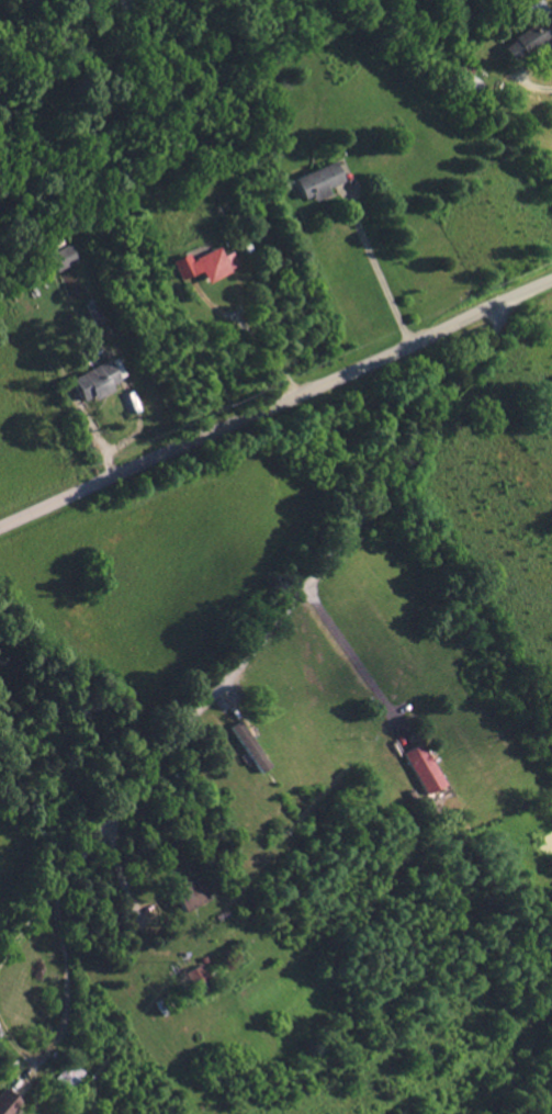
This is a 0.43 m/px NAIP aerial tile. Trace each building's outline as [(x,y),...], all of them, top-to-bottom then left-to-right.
[(551,37),(551,17),(542,0),(536,0),(524,7),(534,23),(500,44),(511,62),(551,37)] [(301,199),(310,195),(312,200),(328,194),(326,186),(341,181),(335,162),(293,175),(301,199)] [(56,271),(78,260),(69,243),(47,254),(56,271)] [(187,253),(170,259),(178,279),(199,270),(203,281),(238,267),(231,251),(221,255),(218,247),(189,258),(187,253)] [(82,403),(115,390),(112,382),(127,376),(120,356),(71,375),(82,403)] [(269,765),(260,772),(228,725),(238,719),(269,765)] [(442,783),(426,791),(403,751),(419,741),(442,783)] [(209,898),(184,910),(174,890),(179,888),(176,882),(188,877),(190,882),(199,878),(209,898)] [(211,983),(198,991),(187,971),(200,964),(211,983)] [(85,1070),(69,1089),(55,1077),(70,1058),(85,1070)] [(20,1100),(9,1113),(0,1113),(0,1093),(4,1088),(20,1100)]
